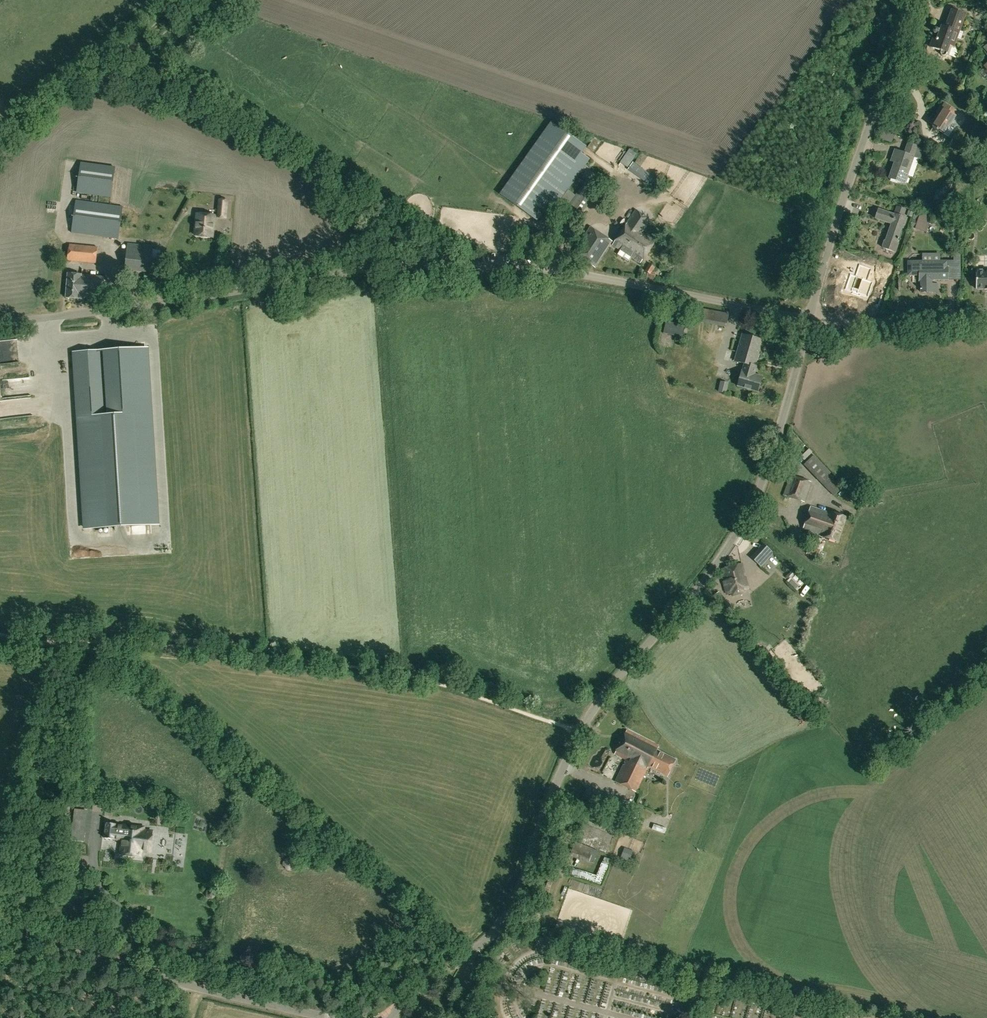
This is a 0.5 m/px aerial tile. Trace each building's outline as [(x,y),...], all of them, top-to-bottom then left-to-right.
[(932,38),(929,47),(933,49),(941,52),(940,53),(941,54),(941,55),(942,56),(943,56),(944,56),(945,55),(946,54),(947,54),(956,57),(958,53),(953,47),(965,14),(952,10),(945,27),(941,26),(940,30),(936,28),(935,28),(934,28),(933,28),(933,29),(932,30),(932,31),(932,32),(933,33),(934,34),(938,35),(936,40),(932,38)] [(941,108),(944,110),(933,128),(944,134),(955,116),(955,115),(957,111),(944,103),(941,108)] [(500,195),(543,226),(580,173),(584,176),(589,169),(585,166),(590,160),(582,154),(587,147),(551,122),(500,195)] [(885,128),(881,138),(891,143),(896,133),(885,128)] [(907,176),(914,157),(921,159),(924,150),(915,146),(909,143),(906,150),(909,151),(908,155),(895,150),(893,157),(897,159),(890,179),(904,184),(905,183),(906,183),(908,178),(907,176)] [(621,163),(628,168),(637,154),(630,149),(621,163)] [(115,167),(81,163),(77,193),(111,197),(115,167)] [(629,168),(652,185),(655,180),(633,163),(629,168)] [(583,212),(601,188),(588,179),(571,204),(583,212)] [(229,201),(219,200),(217,219),(227,220),(229,201)] [(76,201),(72,233),(118,239),(123,208),(76,201)] [(878,209),(875,218),(891,224),(886,240),(884,241),(882,246),(884,248),(895,252),(904,226),(905,226),(908,218),(903,217),(906,210),(897,207),(894,214),(894,215),(878,209)] [(628,261),(631,257),(640,263),(655,241),(643,232),(650,221),(636,211),(613,245),(620,250),(617,254),(628,261)] [(915,212),(910,226),(916,228),(920,214),(915,212)] [(917,227),(925,230),(930,217),(921,214),(917,227)] [(212,238),(214,217),(197,215),(195,236),(212,238)] [(573,252),(590,264),(594,267),(612,241),(591,227),(573,252)] [(96,264),(97,247),(70,244),(68,261),(96,264)] [(153,247),(128,244),(125,270),(151,272),(153,247)] [(947,267),(946,262),(908,262),(908,275),(919,275),(919,280),(921,280),(921,292),(938,292),(938,284),(931,284),(931,280),(948,280),(948,267),(947,267)] [(655,268),(650,264),(645,271),(650,275),(655,268)] [(867,280),(871,268),(860,265),(856,276),(850,274),(845,289),(852,292),(852,293),(859,296),(860,295),(867,297),(873,282),(867,280)] [(983,272),(983,270),(978,270),(977,272),(975,272),(976,289),(986,289),(986,272),(983,272)] [(65,298),(79,300),(79,298),(101,300),(103,278),(67,274),(65,298)] [(727,327),(729,314),(699,308),(697,321),(727,327)] [(683,337),(685,326),(665,322),(663,334),(683,337)] [(758,392),(762,377),(751,374),(752,370),(754,371),(763,337),(743,331),(735,361),(745,364),(743,372),(741,371),(737,386),(758,392)] [(157,524),(146,348),(75,352),(86,529),(157,524)] [(27,402),(17,403),(18,418),(28,418),(27,402)] [(833,474),(816,455),(806,464),(835,496),(843,489),(831,475),(833,474)] [(783,495),(804,503),(811,482),(790,475),(783,495)] [(861,507),(877,504),(875,494),(859,496),(861,507)] [(812,507),(804,529),(822,536),(837,541),(846,518),(831,513),(830,514),(812,507)] [(764,543),(750,557),(761,567),(774,553),(764,543)] [(806,554),(818,558),(821,550),(809,546),(806,554)] [(745,592),(743,587),(748,586),(746,578),(744,578),(743,574),(744,573),(742,565),(722,570),(725,581),(723,581),(726,592),(731,590),(733,595),(745,592)] [(719,591),(715,595),(720,601),(724,597),(719,591)] [(648,768),(667,778),(677,759),(657,749),(659,746),(627,730),(615,754),(626,760),(615,781),(636,792),(648,768)] [(584,821),(575,841),(593,849),(607,855),(615,834),(584,821)] [(106,823),(104,839),(114,840),(121,841),(120,854),(140,856),(141,850),(150,851),(152,831),(143,830),(144,827),(123,825),(123,826),(116,825),(116,824),(106,823)]
